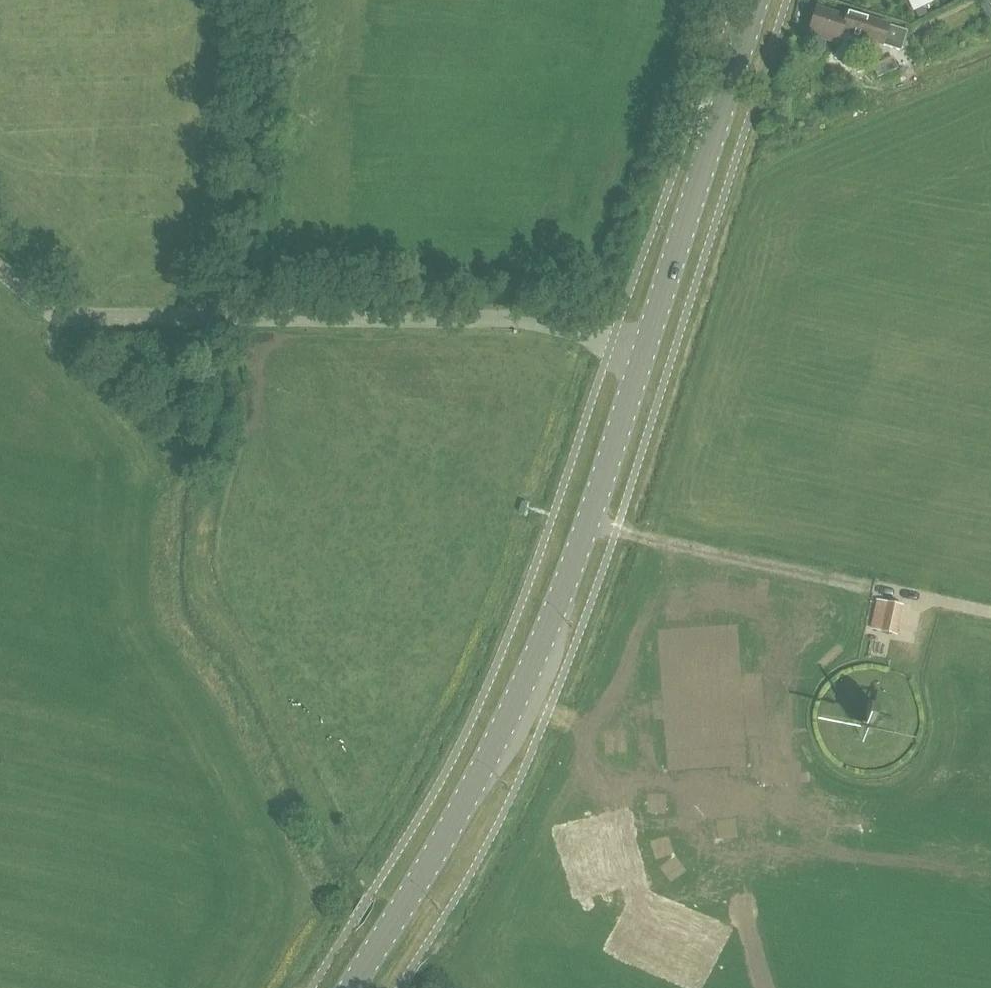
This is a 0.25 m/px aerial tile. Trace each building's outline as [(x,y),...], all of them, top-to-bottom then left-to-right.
[(913,10),(933,2),(932,0),(909,0),(913,10)] [(843,31),(900,49),(906,30),(848,12),(846,18),(817,8),(810,31),(821,35),(821,37),(839,43),(843,31)] [(892,57),(873,65),(879,78),(897,70),(892,57)] [(877,599),(876,606),(871,629),(898,635),(904,605),(877,599)] [(857,716),(870,733),(884,721),(871,706),(857,716)]
